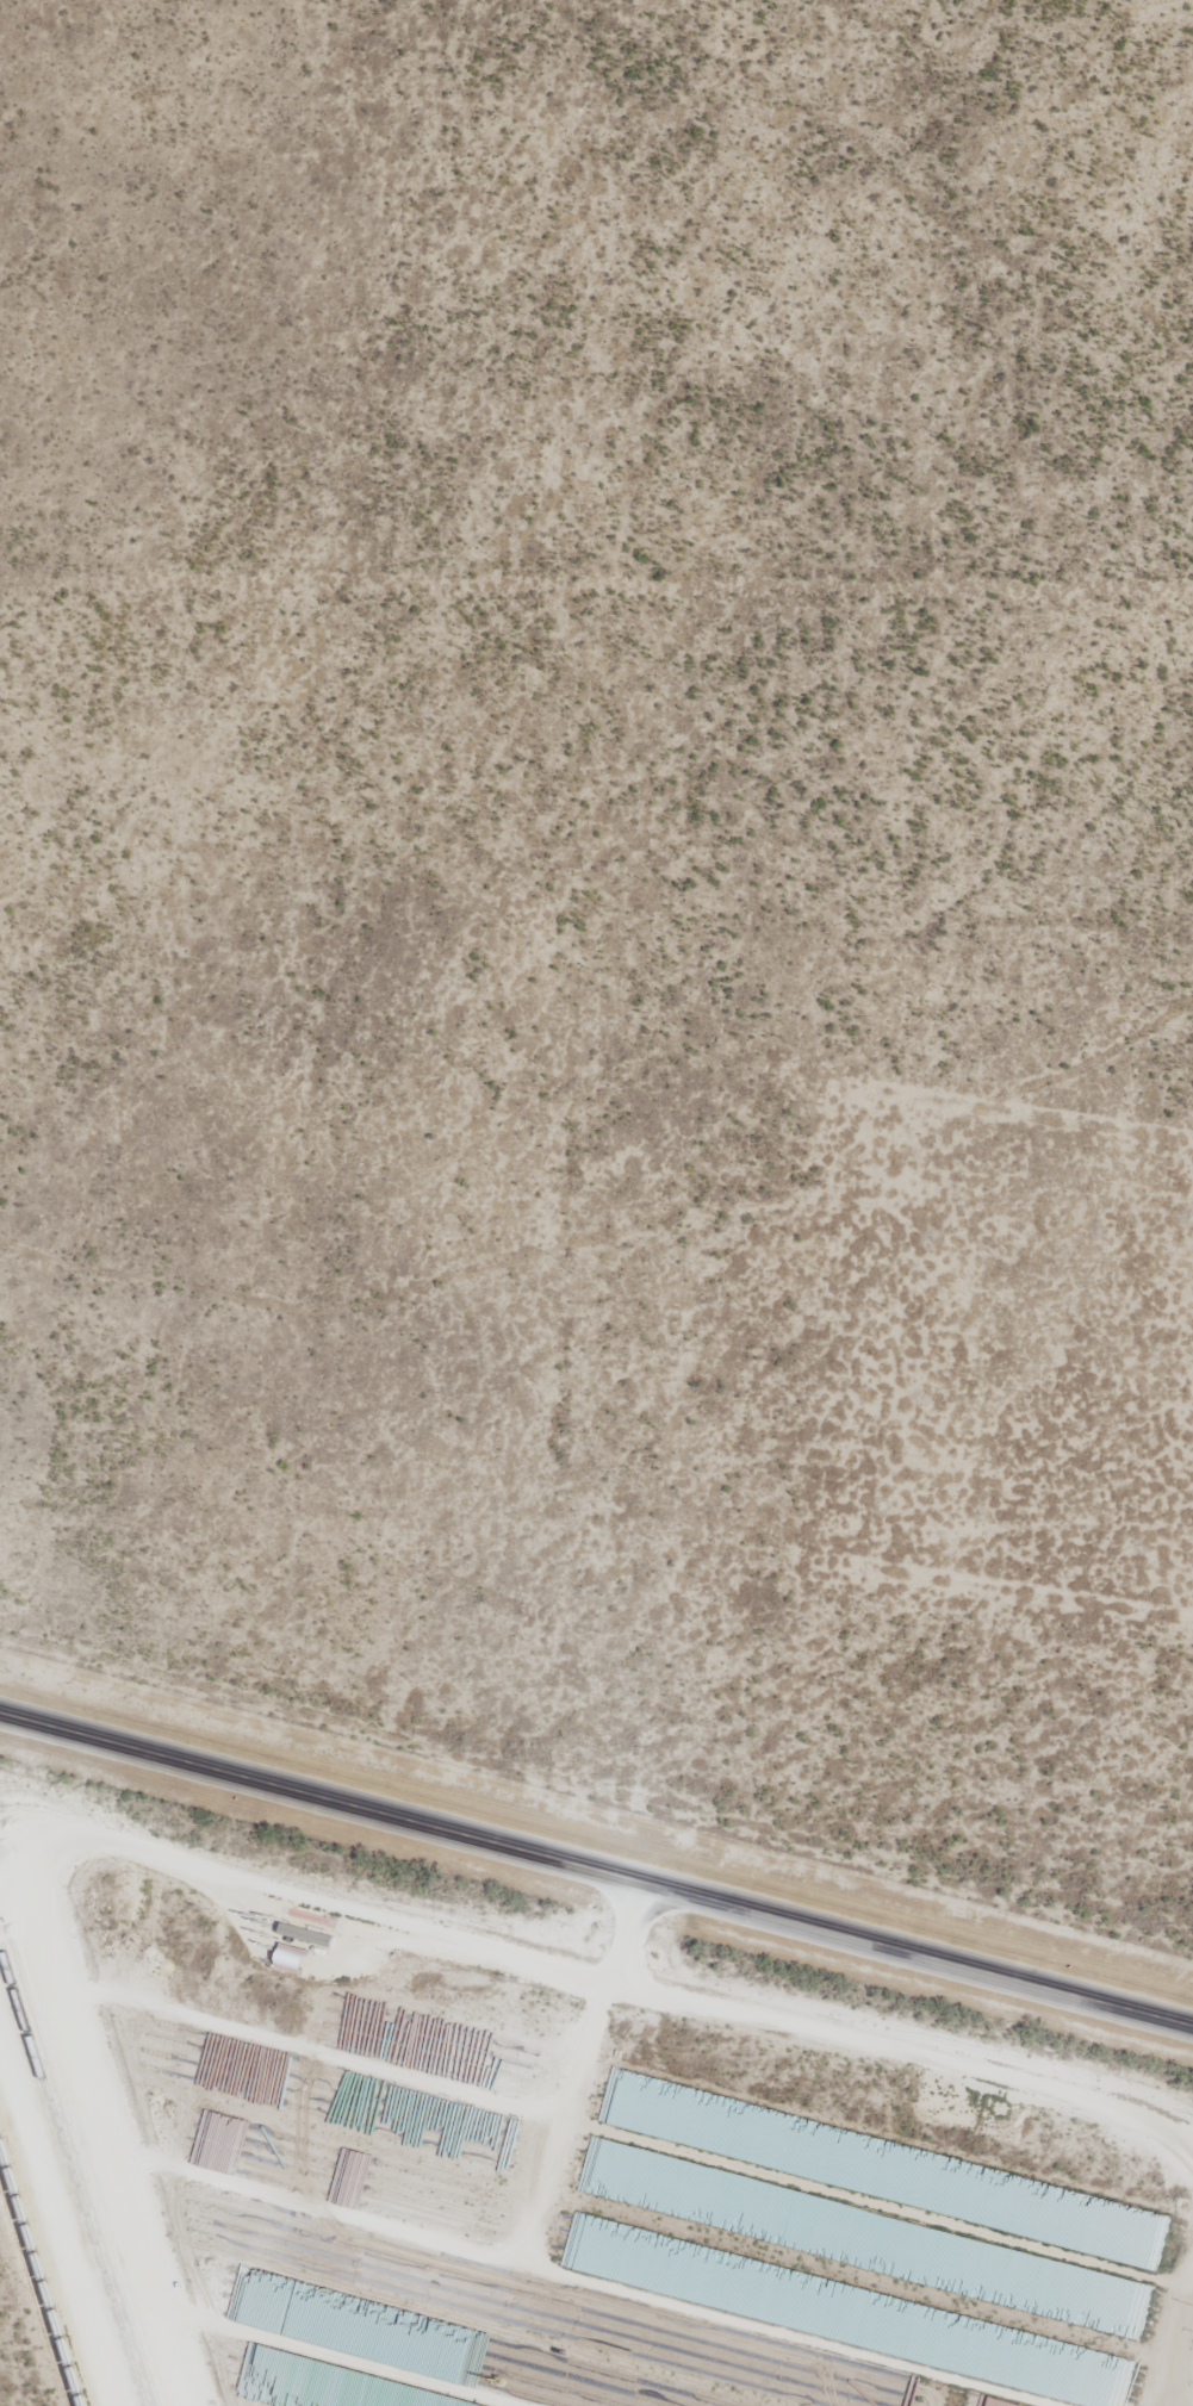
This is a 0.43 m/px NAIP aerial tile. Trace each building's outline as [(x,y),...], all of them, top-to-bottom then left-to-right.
[(276,1968),(302,1975),(308,1951),(283,1944),(276,1968)]
